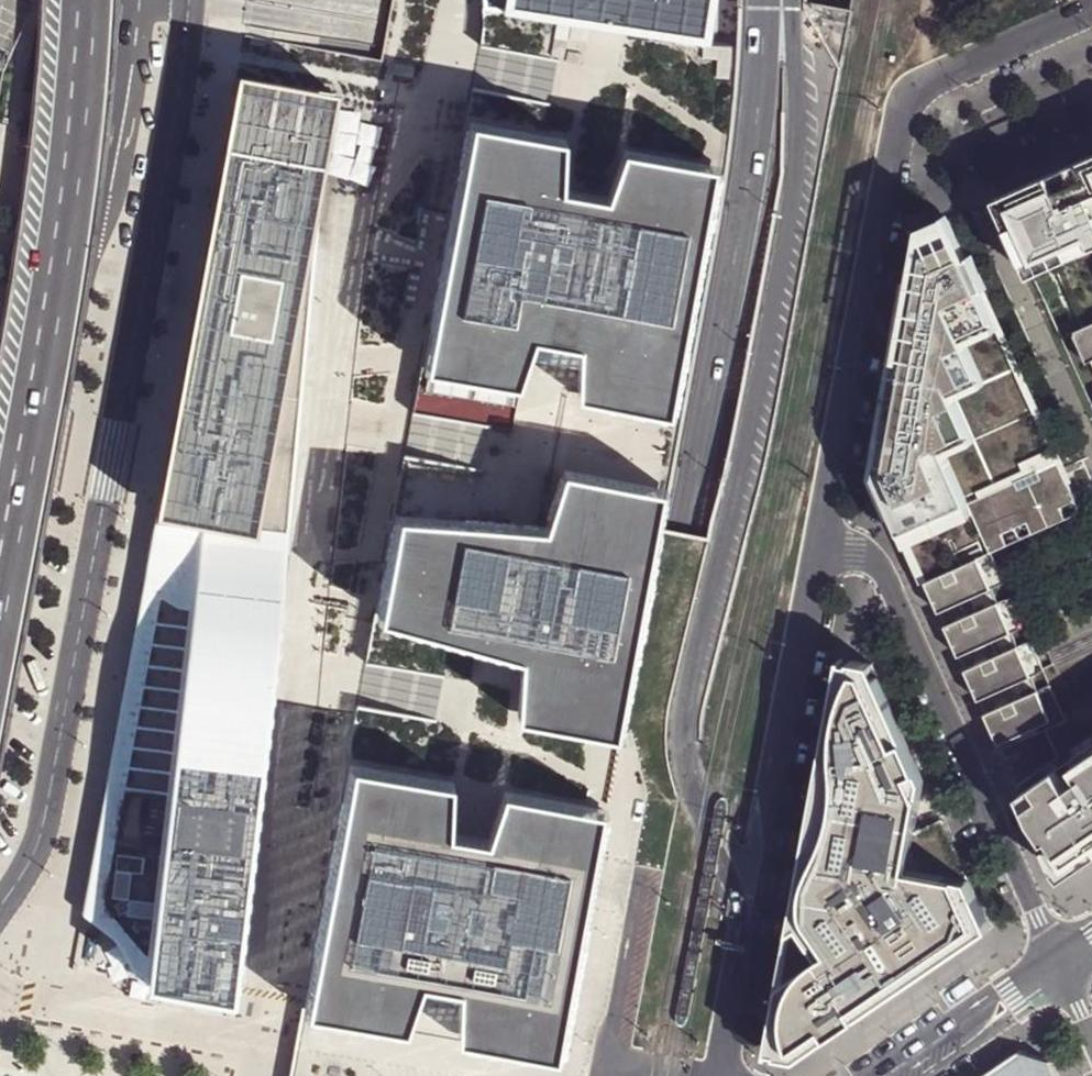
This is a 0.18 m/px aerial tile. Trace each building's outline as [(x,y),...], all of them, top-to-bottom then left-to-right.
[(388,59),(417,64),(429,0),(398,0),(388,59)] [(713,31),(718,0),(533,0),(713,31)] [(241,67),(157,513),(291,538),(324,180),(341,86),(241,67)] [(570,130),(471,111),(426,355),(526,375),(542,327),(563,331),(587,335),(585,386),(669,401),(681,404),(724,158),(713,156),(629,140),(612,188),(567,180),(570,130)] [(996,198),(1031,275),(1091,247),(1091,155),(996,198)] [(877,473),(926,581),(979,557),(1009,544),(1004,532),(1029,521),(1034,532),(1067,518),(1062,506),(1077,499),(956,226),(919,242),(917,255),(916,255),(877,473)] [(1077,330),(1091,363),(1091,323),(1077,330)] [(516,517),(398,504),(378,605),(502,638),(527,646),(522,705),(610,721),(623,724),(666,481),(654,478),(565,462),(551,521),(540,519),(516,517)] [(291,538),(157,513),(152,544),(84,904),(116,924),(132,967),(237,987),(286,570),(291,538)] [(979,557),(926,581),(939,611),(975,594),(981,608),(945,624),(959,655),(995,638),(1001,652),(965,669),(979,699),(1015,683),(1021,696),(985,713),(998,743),(1052,719),(979,557)] [(873,662),(843,658),(841,671),(792,932),(802,925),(823,956),(783,984),(770,1052),(800,1057),(801,1048),(811,1050),(991,926),(943,818),(915,830),(925,779),(879,676),(871,675),(873,662)] [(1021,793),(1033,820),(1048,840),(1053,838),(1055,843),(1045,847),(1055,869),(1091,844),(1091,744),(1021,793)] [(349,757),(303,999),(408,1019),(412,1010),(426,975),(445,978),(463,982),(464,1030),(562,1048),(594,879),(608,805),(507,786),(490,832),(454,825),(455,776),(349,757)] [(456,1029),(408,1019),(303,999),(293,1052),(301,1053),(299,1064),(295,1063),(294,1075),(447,1075),(456,1029)] [(1050,1061),(1019,1051),(982,1075),(1057,1075),(1050,1061)]
